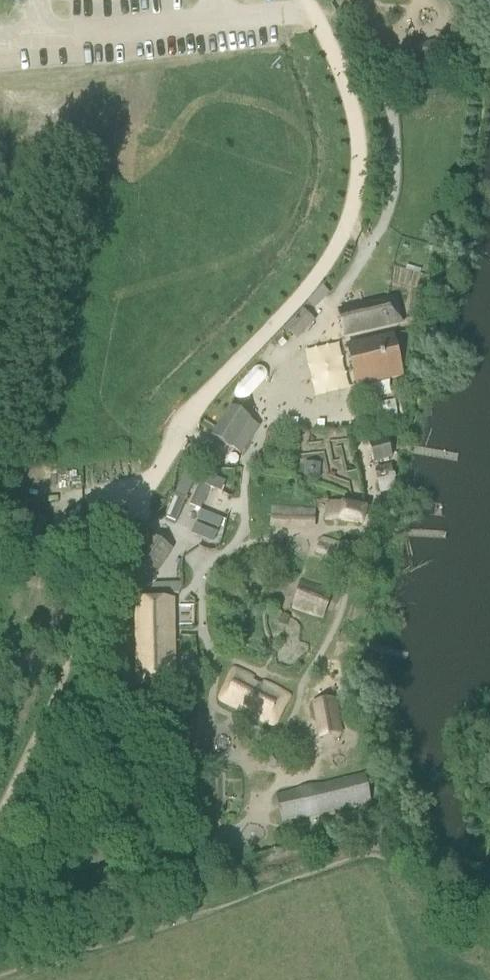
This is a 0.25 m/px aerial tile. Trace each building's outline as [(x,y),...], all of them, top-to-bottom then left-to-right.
[(414,51),(418,60),(420,66),(436,59),(431,45),(414,51)] [(301,307),(308,314),(329,294),(322,287),(301,307)] [(395,299),(338,313),(344,335),(401,322),(395,299)] [(301,307),(283,327),(296,339),(314,320),(308,314),(301,307)] [(393,336),(346,347),(356,388),(402,377),(393,336)] [(235,451),(240,455),(258,427),(253,423),(231,409),(213,437),(235,451)] [(391,458),(388,445),(387,440),(369,445),(374,462),(391,458)] [(319,463),(303,463),(303,479),(319,479),(319,463)] [(395,471),(377,476),(381,489),(399,484),(395,471)] [(186,474),(178,493),(186,496),(194,477),(186,474)] [(364,526),(366,510),(355,507),(330,501),(327,521),(364,526)] [(186,531),(212,542),(217,530),(214,529),(219,518),(196,508),(186,531)] [(317,513),(271,510),(270,526),(316,529),(317,513)] [(124,566),(152,584),(175,549),(150,533),(140,549),(136,547),(124,566)] [(335,545),(320,540),(315,556),(331,560),(335,545)] [(329,600),(298,590),(290,613),(321,624),(329,600)] [(137,686),(173,686),(172,602),(136,603),(137,686)] [(279,628),(289,631),(292,620),(282,617),(279,628)] [(295,632),(283,635),(286,647),(298,644),(295,632)] [(242,710),(272,726),(287,697),(257,681),(234,670),(219,699),(242,710)] [(306,699),(306,721),(337,721),(338,699),(306,699)] [(369,804),(370,804),(372,803),(366,776),(318,787),(279,797),(285,823),(325,814),(365,805),(365,804),(366,805),(369,804)]
